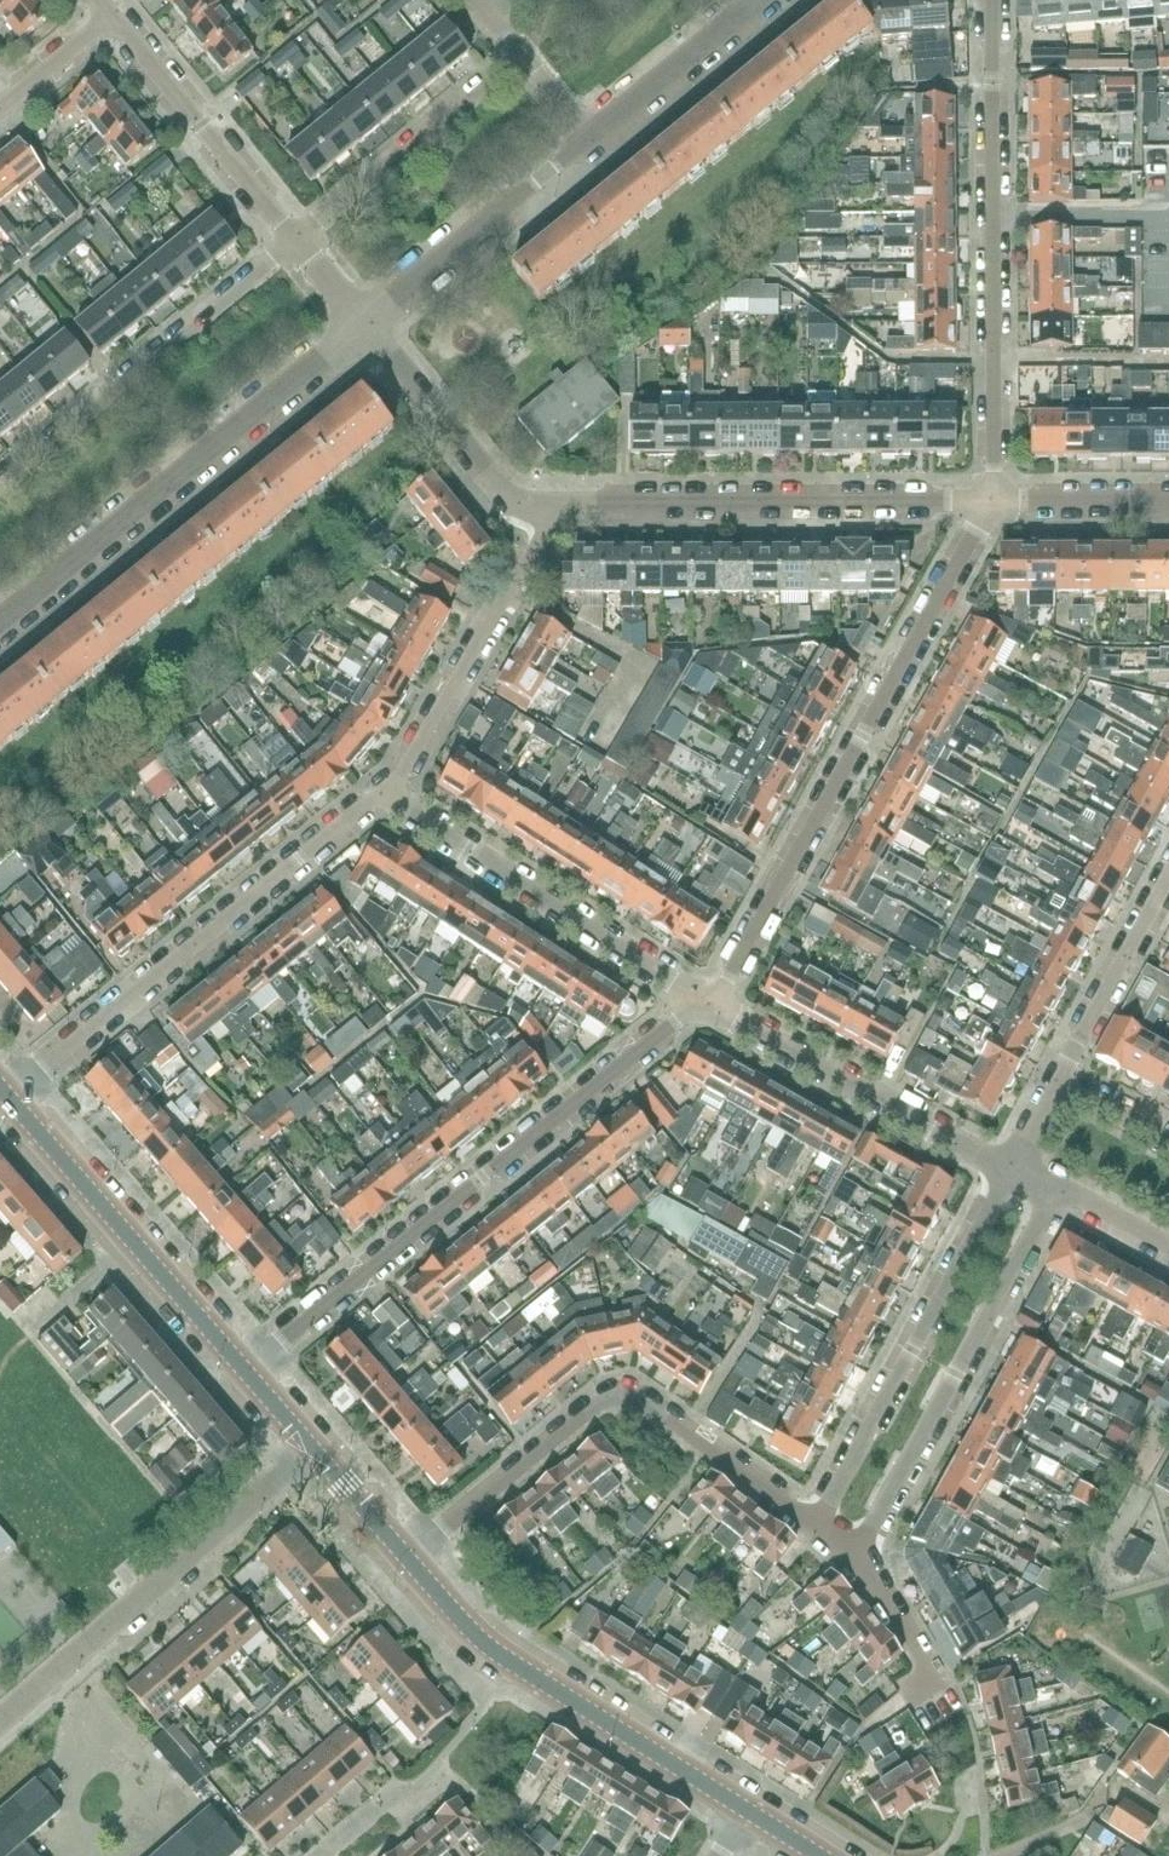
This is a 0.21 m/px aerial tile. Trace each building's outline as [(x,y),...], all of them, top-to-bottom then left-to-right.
[(23,0),(0,0),(0,16),(1,17),(23,0)] [(51,17),(37,0),(23,0),(1,17),(21,41),(51,17)] [(220,4),(217,0),(178,0),(172,5),(190,27),(191,28),(216,7),(220,4)] [(360,14),(349,0),(346,0),(334,10),(346,25),(360,14)] [(398,13),(414,0),(397,0),(391,4),(398,13)] [(851,3),(848,0),(841,0),(779,51),(807,85),(873,31),(851,3)] [(911,40),(908,0),(891,0),(851,3),(873,31),(882,42),(911,40)] [(911,40),(915,84),(954,81),(953,63),(947,64),(945,47),(951,46),(948,13),(952,10),(951,0),(908,0),(911,40)] [(1065,28),(1062,0),(1032,0),(1034,31),(1065,28)] [(1065,28),(1095,26),(1093,0),(1062,0),(1065,28)] [(1125,23),(1123,0),(1093,0),(1095,26),(1125,23)] [(1125,23),(1126,33),(1156,30),(1155,20),(1154,0),(1123,0),(1125,23)] [(1168,19),(1168,0),(1154,0),(1155,20),(1168,19)] [(250,16),(261,7),(255,1),(244,10),(250,16)] [(387,22),(398,13),(391,4),(380,13),(387,22)] [(336,36),(345,29),(326,6),(318,13),(336,36)] [(206,54),(235,30),(216,7),(191,28),(190,27),(187,30),(206,54)] [(256,24),(267,15),(261,7),(250,16),(256,24)] [(470,53),(453,32),(445,23),(422,42),(447,72),(470,53)] [(225,77),(254,53),(235,30),(206,54),(225,77)] [(347,41),(354,49),(366,39),(358,31),(347,41)] [(342,59),(354,49),(347,41),(335,50),(342,59)] [(424,91),(447,72),(422,42),(400,60),(424,91)] [(282,53),(289,61),(300,52),(293,44),(282,53)] [(740,140),(807,85),(779,51),(712,106),(740,140)] [(1067,71),(1067,53),(1067,52),(1031,52),(1031,71),(1067,71)] [(276,71),(289,61),(282,53),(270,63),(276,71)] [(1099,72),(1098,57),(1097,54),(1067,53),(1067,71),(1099,72)] [(1135,72),(1157,71),(1156,53),(1134,55),(1135,72)] [(1168,70),(1168,53),(1158,54),(1160,71),(1168,70)] [(1098,57),(1099,72),(1129,71),(1128,57),(1098,57)] [(403,109),(424,91),(400,60),(378,78),(403,109)] [(242,99),(266,80),(259,72),(236,91),(242,99)] [(89,125),(119,100),(100,77),(59,110),(67,120),(78,111),(89,125)] [(379,128),(403,109),(378,78),(355,97),(379,128)] [(1029,116),(1070,116),(1070,99),(1097,99),(1097,79),(1070,79),(1070,86),(1031,86),(1031,101),(1029,101),(1029,116)] [(1106,98),(1135,98),(1135,81),(1106,81),(1106,98)] [(357,146),(379,128),(355,97),(333,116),(357,146)] [(954,100),(951,100),(951,98),(939,99),(939,102),(915,102),(915,131),(954,131),(954,100)] [(82,169),(93,160),(108,148),(138,123),(119,100),(89,125),(102,140),(76,162),(82,169)] [(674,194),(740,140),(712,106),(646,160),(674,194)] [(335,165),(357,146),(333,116),(310,134),(325,153),(335,165)] [(881,131),(881,116),(868,116),(858,131),(879,131),(881,131)] [(1099,134),(1070,135),(1070,116),(1029,116),(1029,131),(1031,131),(1031,142),(1030,142),(1030,145),(1099,145),(1099,134)] [(1119,145),(1134,145),(1133,116),(1119,116),(1119,145)] [(127,170),(156,146),(138,123),(108,148),(127,170)] [(954,131),(915,131),(881,131),(879,131),(879,142),(915,142),(915,160),(957,160),(957,144),(954,144),(954,131)] [(335,165),(325,153),(310,134),(287,153),(298,167),(312,183),(335,165)] [(26,153),(19,143),(7,152),(6,150),(0,154),(0,168),(21,193),(33,183),(66,224),(77,215),(26,153)] [(1099,155),(1099,153),(1099,145),(1030,145),(1030,148),(1031,148),(1031,159),(1029,159),(1029,174),(1070,174),(1070,155),(1099,155)] [(877,163),(877,150),(856,150),(855,179),(863,180),(864,163),(877,163)] [(148,186),(172,166),(165,158),(141,177),(148,186)] [(93,160),(82,169),(88,176),(99,167),(93,160)] [(608,248),(674,194),(646,160),(580,214),(608,248)] [(901,200),(901,188),(915,188),(954,188),(954,175),(957,175),(957,160),(915,160),(900,160),(900,175),(884,175),(884,188),(886,188),(887,200),(901,200)] [(21,193),(0,168),(0,210),(21,193)] [(818,189),(848,188),(847,168),(833,168),(818,189)] [(1032,204),(1100,204),(1100,194),(1085,194),(1085,191),(1070,191),(1070,174),(1029,174),(1029,190),(1032,190),(1032,204)] [(120,196),(127,204),(138,195),(131,187),(120,196)] [(957,200),(954,200),(954,188),(915,188),(916,215),(957,215),(957,200)] [(115,214),(127,204),(120,196),(108,206),(115,214)] [(795,216),(835,216),(835,201),(805,202),(795,216)] [(20,253),(27,247),(24,243),(0,214),(0,229),(20,253)] [(237,244),(220,223),(212,214),(188,234),(213,264),(237,244)] [(540,303),(608,248),(580,214),(513,269),(540,303)] [(884,241),(916,241),(955,240),(955,229),(957,229),(957,215),(916,215),(916,228),(884,229),(884,241)] [(835,216),(795,216),(789,226),(835,226),(835,216)] [(76,231),(83,239),(93,231),(86,223),(76,231)] [(31,252),(53,233),(46,224),(24,243),(27,247),(31,252)] [(1071,231),(1036,230),(1032,230),(1032,245),(1029,245),(1029,261),(1071,261),(1071,241),(1085,241),(1085,231),(1071,231)] [(1099,230),(1085,231),(1085,241),(1100,241),(1099,230)] [(70,250),(83,239),(76,231),(63,242),(70,250)] [(191,282),(213,264),(188,234),(166,252),(191,282)] [(771,267),(797,266),(797,240),(783,241),(771,261),(771,267)] [(955,251),(955,240),(916,241),(884,241),(884,251),(916,250),(916,266),(957,266),(957,251),(955,251)] [(36,278),(59,259),(52,251),(29,269),(36,278)] [(168,301),(191,282),(166,252),(144,271),(168,301)] [(1085,278),(1071,278),(1071,261),(1029,261),(1030,276),(1032,276),(1032,287),(1031,287),(1031,290),(1100,290),(1100,279),(1085,279),(1085,278)] [(886,295),(916,295),(955,295),(955,281),(957,281),(957,266),(916,266),(916,283),(886,284),(886,295)] [(146,319),(168,301),(144,271),(121,289),(146,319)] [(5,303),(25,287),(18,279),(0,294),(0,298),(5,303)] [(847,296),(871,295),(871,281),(847,281),(847,296)] [(764,287),(764,282),(749,282),(749,302),(778,301),(778,287),(764,287)] [(124,338),(146,319),(121,289),(99,307),(124,338)] [(1071,319),(1071,300),(1100,300),(1100,290),(1031,290),(1031,293),(1032,293),(1032,303),(1030,303),(1030,319),(1071,319)] [(791,309),(791,293),(781,293),(781,309),(791,309)] [(871,295),(847,296),(847,307),(871,307),(871,295)] [(955,295),(916,295),(886,295),(886,305),(916,305),(917,324),(958,324),(958,309),(955,309),(955,295)] [(837,328),(808,306),(808,332),(837,332),(837,328)] [(101,356),(124,338),(99,307),(76,326),(101,356)] [(661,349),(690,349),(690,321),(687,317),(661,335),(661,349)] [(1103,348),(1134,348),(1134,318),(1117,318),(1117,333),(1103,333),(1103,348)] [(1032,348),(1071,348),(1071,319),(1030,319),(1030,334),(1032,334),(1032,348)] [(955,352),(955,339),(958,339),(958,324),(917,324),(917,341),(888,341),(888,353),(955,352)] [(1139,327),(1139,352),(1168,352),(1168,326),(1139,327)] [(67,384),(90,365),(65,335),(42,354),(67,384)] [(635,396),(634,356),(633,353),(618,364),(620,397),(635,396)] [(44,403),(67,384),(42,354),(19,373),(44,403)] [(704,395),(704,355),(690,355),(690,395),(690,454),(706,454),(706,457),(720,457),(719,410),(719,395),(704,395)] [(550,459),(617,405),(620,403),(586,361),(564,379),(558,372),(550,379),(556,386),(517,418),(550,459)] [(936,381),(955,381),(955,366),(926,366),(926,382),(936,382),(936,381)] [(739,396),(749,395),(749,371),(739,371),(739,396)] [(44,403),(19,373),(0,388),(0,395),(22,421),(44,403)] [(1132,417),(1132,396),(1132,374),(1121,374),(1121,388),(1122,458),(1137,458),(1137,460),(1151,460),(1151,417),(1132,417)] [(838,456),(851,456),(851,454),(867,454),(867,376),(856,376),(856,410),(837,410),(838,456)] [(878,410),(878,376),(867,376),(867,454),(882,454),(882,456),(896,456),(896,410),(878,410)] [(915,396),(915,382),(909,382),(909,410),(896,410),(896,456),(910,456),(910,454),(926,454),(925,410),(926,396),(915,396)] [(915,396),(926,396),(926,382),(915,382),(915,396)] [(926,382),(926,396),(936,396),(936,382),(926,382)] [(1053,402),(1063,402),(1063,388),(1053,388),(1053,402)] [(1063,388),(1063,402),(1073,402),(1073,388),(1063,388)] [(1092,460),(1106,460),(1106,458),(1122,458),(1121,388),(1111,388),(1111,402),(1109,402),(1109,417),(1092,417),(1092,460)] [(337,476),(394,429),(363,392),(306,438),(337,476)] [(838,456),(837,410),(837,393),(808,393),(808,410),(808,454),(824,454),(824,456),(838,456)] [(22,421),(0,395),(0,439),(22,421)] [(661,457),(661,410),(661,395),(641,395),(641,411),(631,411),(630,454),(647,454),(647,457),(661,457)] [(661,457),(675,457),(675,454),(690,454),(690,395),(661,395),(661,410),(661,457)] [(733,454),(749,454),(749,410),(719,410),(720,457),(733,457),(733,454)] [(764,456),(779,456),(778,410),(749,410),(749,454),(764,454),(764,456)] [(793,454),(808,454),(808,410),(778,410),(779,456),(793,456),(793,454)] [(951,456),(951,454),(956,454),(955,410),(925,410),(926,454),(938,454),(938,456),(951,456)] [(1063,458),(1063,417),(1032,417),(1032,420),(1030,420),(1030,434),(1032,434),(1032,458),(1063,458)] [(1078,460),(1092,460),(1092,417),(1063,417),(1063,458),(1078,458),(1078,460)] [(1168,458),(1168,417),(1151,417),(1151,460),(1166,460),(1165,458),(1168,458)] [(281,522),(337,476),(306,438),(250,484),(281,522)] [(433,476),(406,498),(426,521),(451,500),(433,477),(433,476)] [(226,567),(281,522),(250,484),(195,530),(226,567)] [(451,500),(426,521),(436,535),(426,544),(434,554),(445,545),(471,523),(451,500)] [(361,533),(369,543),(383,532),(375,522),(361,533)] [(471,523),(445,545),(465,569),(491,547),(490,546),(490,547),(471,523)] [(170,613),(226,567),(195,530),(139,575),(170,613)] [(403,557),(395,547),(392,544),(383,552),(385,555),(382,558),(393,565),(403,557)] [(810,594),(839,594),(839,546),(838,546),(838,547),(824,547),(824,550),(810,550),(810,594)] [(868,594),(868,546),(839,546),(839,594),(868,594)] [(868,594),(899,594),(899,568),(908,568),(908,550),(869,550),(869,546),(868,546),(868,594)] [(603,633),(603,595),(603,547),(587,548),(587,551),(575,551),(575,570),(564,570),(564,595),(593,595),(593,609),(582,609),(577,620),(603,633)] [(619,551),(619,547),(603,547),(603,595),(620,595),(620,610),(623,610),(623,642),(632,648),(632,594),(632,551),(619,551)] [(632,594),(662,594),(662,547),(646,547),(646,551),(632,551),(632,594)] [(692,550),(678,551),(678,547),(662,547),(662,594),(692,594),(692,550)] [(692,594),(721,594),(721,547),(705,547),(705,550),(692,550),(692,594)] [(751,550),(737,550),(737,547),(721,547),(721,594),(751,594),(751,550)] [(751,594),(780,594),(780,547),(764,547),(764,550),(751,550),(751,594)] [(810,550),(796,550),(796,547),(780,547),(780,594),(810,594),(810,550)] [(1055,593),(1056,547),(1043,547),(1043,550),(1029,550),(1028,593),(1055,593)] [(1083,593),(1084,550),(1070,550),(1070,547),(1056,547),(1055,593),(1083,593)] [(1110,593),(1111,547),(1098,547),(1097,550),(1084,550),(1083,593),(1110,593)] [(1137,593),(1138,550),(1124,550),(1124,547),(1111,547),(1110,593),(1137,593)] [(1164,594),(1165,547),(1152,547),(1151,550),(1138,550),(1137,593),(1164,594)] [(1028,593),(1029,550),(1001,550),(1000,577),(991,577),(990,593),(1017,593),(1016,609),(1018,609),(1018,614),(996,612),(996,617),(1027,628),(1027,623),(1027,608),(1028,593)] [(451,599),(460,584),(429,567),(428,569),(421,565),(410,574),(451,599)] [(114,658),(170,613),(139,575),(83,621),(114,658)] [(450,617),(416,597),(410,608),(369,584),(366,587),(360,579),(354,584),(363,595),(361,597),(402,621),(436,641),(450,617)] [(354,584),(332,603),(338,609),(341,613),(361,597),(363,595),(354,584)] [(1027,608),(1027,623),(1036,623),(1037,608),(1027,608)] [(1082,623),(1082,608),(1072,608),(1072,623),(1082,623)] [(1082,608),(1082,623),(1091,623),(1092,608),(1082,608)] [(1136,608),(1136,623),(1146,623),(1146,608),(1136,608)] [(692,609),(692,624),(702,624),(702,609),(692,609)] [(741,624),(751,624),(751,609),(741,609),(741,624)] [(751,609),(751,624),(761,624),(761,609),(751,609)] [(800,624),(810,624),(810,609),(800,609),(800,624)] [(859,624),(865,624),(868,617),(868,609),(859,609),(859,624)] [(881,624),(868,617),(865,624),(851,649),(864,656),(881,624)] [(1037,632),(1027,628),(996,617),(989,630),(971,620),(965,631),(963,629),(956,641),(994,662),(1006,639),(1027,651),(1037,632)] [(558,661),(571,638),(538,618),(531,630),(528,628),(522,639),(558,661)] [(812,632),(829,632),(829,619),(811,619),(812,632)] [(58,704),(114,658),(83,621),(28,667),(58,704)] [(430,651),(436,641),(402,621),(390,642),(426,664),(432,652),(430,651)] [(551,672),(558,661),(522,639),(515,651),(518,653),(512,663),(545,682),(551,672)] [(351,649),(364,657),(369,648),(356,640),(351,649)] [(1006,698),(1011,687),(987,674),(994,662),(956,641),(949,653),(952,654),(946,664),(1006,698)] [(419,676),(426,664),(390,642),(377,665),(410,684),(416,674),(419,676)] [(299,673),(310,655),(289,643),(276,656),(288,665),(299,673)] [(682,678),(689,664),(693,659),(693,645),(662,645),(662,668),(682,678)] [(792,663),(802,646),(768,650),(792,663)] [(591,664),(613,677),(619,666),(598,653),(588,647),(582,657),(592,662),(591,664)] [(377,665),(364,657),(351,649),(344,661),(370,676),(364,686),(400,707),(407,695),(405,693),(410,684),(377,665)] [(1103,671),(1104,649),(1088,649),(1086,670),(1103,671)] [(754,671),(764,650),(723,654),(754,671)] [(850,680),(857,669),(823,650),(810,673),(846,693),(853,681),(850,680)] [(277,676),(288,665),(276,656),(264,665),(277,676)] [(694,667),(711,676),(719,663),(714,660),(714,656),(699,658),(694,667)] [(532,705),(545,682),(512,663),(498,685),(502,687),(497,695),(527,713),(531,705),(532,705)] [(1148,663),(1148,674),(1168,674),(1168,663),(1148,663)] [(1006,698),(946,664),(941,675),(938,673),(932,685),(969,706),(976,694),(1000,707),(1006,698)] [(253,673),(266,687),(277,676),(264,665),(263,665),(253,673)] [(58,704),(28,667),(0,689),(0,746),(3,749),(58,704)] [(703,691),(711,676),(694,667),(686,682),(703,691)] [(660,668),(650,686),(670,697),(682,678),(662,668),(660,668)] [(1109,682),(1111,673),(1093,671),(1092,679),(1109,682)] [(571,698),(573,694),(577,688),(551,672),(545,682),(557,690),(571,698)] [(250,701),(266,687),(253,673),(238,686),(250,701)] [(839,705),(846,693),(810,673),(802,686),(789,679),(784,688),(831,714),(837,704),(839,705)] [(1148,674),(1147,686),(1168,686),(1168,674),(1148,674)] [(400,707),(364,686),(354,680),(347,693),(336,686),(330,696),(338,701),(351,709),(384,728),(387,730),(400,707)] [(1130,705),(1133,693),(1090,683),(1115,697),(1130,705)] [(996,750),(1002,739),(963,717),(969,706),(932,685),(925,697),(927,699),(922,709),(988,746),(996,750)] [(252,702),(250,701),(238,686),(223,698),(236,715),(252,702)] [(650,686),(643,698),(663,710),(670,697),(650,686)] [(821,737),(828,726),(826,724),(831,714),(784,688),(772,710),(785,717),(821,737)] [(668,711),(678,716),(687,721),(698,703),(679,691),(668,711)] [(587,703),(573,694),(571,698),(565,706),(588,719),(595,707),(587,703)] [(1130,705),(1115,697),(1110,706),(1161,734),(1155,745),(1168,752),(1168,726),(1151,716),(1130,705)] [(643,698),(636,710),(656,722),(663,710),(643,698)] [(1155,698),(1151,716),(1168,726),(1168,701),(1155,698)] [(506,731),(517,712),(494,699),(483,718),(497,726),(506,731)] [(219,701),(200,717),(201,722),(209,731),(230,715),(219,701)] [(1082,724),(1090,709),(1078,703),(1070,717),(1082,724)] [(588,719),(565,706),(558,717),(581,730),(588,719)] [(346,777),(313,736),(301,721),(300,722),(288,708),(279,716),(309,753),(299,761),(325,794),(346,777)] [(373,741),(384,728),(351,709),(335,727),(366,754),(375,743),(373,741)] [(988,746),(922,709),(916,719),(914,717),(907,729),(945,750),(962,760),(969,748),(983,756),(988,746)] [(636,710),(628,723),(648,735),(656,722),(636,710)] [(666,739),(678,716),(668,711),(655,732),(666,739)] [(574,741),(581,730),(558,717),(552,728),(574,741)] [(814,749),(821,737),(785,717),(773,740),(807,758),(812,748),(814,749)] [(366,754),(335,727),(327,719),(313,736),(346,777),(347,776),(345,774),(355,762),(358,764),(366,754)] [(628,723),(621,735),(641,748),(648,735),(628,723)] [(183,748),(202,732),(196,725),(188,727),(174,737),(183,748)] [(554,749),(561,739),(539,725),(533,736),(554,749)] [(461,802),(490,756),(499,743),(506,731),(497,726),(474,762),(460,753),(440,785),(461,799),(459,801),(461,802)] [(964,791),(971,778),(939,760),(945,750),(907,729),(901,741),(903,742),(897,753),(934,773),(964,791)] [(508,748),(515,737),(506,731),(499,742),(508,748)] [(1130,745),(1132,742),(1112,731),(1105,743),(1118,750),(1168,778),(1168,752),(1155,745),(1150,756),(1130,745)] [(807,758),(773,740),(759,732),(747,754),(796,782),(803,770),(801,769),(807,758)] [(621,735),(613,748),(633,760),(641,748),(621,735)] [(665,767),(675,750),(650,736),(640,753),(665,767)] [(1061,770),(1072,750),(1056,742),(1045,761),(1061,770)] [(279,777),(272,768),(260,753),(252,743),(242,751),(269,785),(259,794),(285,826),(296,817),(294,815),(304,807),(279,777)] [(499,743),(490,756),(499,761),(507,748),(499,743)] [(260,753),(272,768),(279,762),(267,747),(260,753)] [(796,782),(747,754),(733,747),(725,761),(740,769),(735,777),(782,803),(788,793),(790,794),(796,782)] [(613,748),(606,760),(626,772),(633,760),(613,748)] [(1118,750),(1113,759),(1140,774),(1134,784),(1167,802),(1168,800),(1168,799),(1168,778),(1118,750)] [(152,795),(173,779),(152,753),(132,770),(152,795)] [(934,773),(897,753),(889,769),(886,767),(880,779),(917,800),(925,786),(949,799),(954,790),(931,777),(934,773)] [(482,815),(504,781),(511,769),(499,761),(490,756),(461,802),(482,815)] [(645,791),(659,769),(639,756),(625,779),(645,791)] [(782,803),(735,777),(740,769),(725,761),(716,756),(708,771),(731,784),(723,799),(772,826),(778,815),(776,814),(782,803)] [(315,802),(325,794),(299,761),(279,777),(304,807),(313,799),(315,802)] [(1022,785),(1032,768),(1020,761),(1010,778),(1022,785)] [(1046,780),(1052,768),(1043,763),(1037,775),(1046,780)] [(504,827),(541,769),(532,764),(526,774),(524,773),(515,788),(504,781),(482,815),(482,816),(483,814),(504,827)] [(524,843),(546,808),(534,800),(550,775),(541,769),(504,827),(515,834),(514,837),(524,843)] [(1115,787),(1102,780),(1090,774),(1085,783),(1097,790),(1156,822),(1159,815),(1161,816),(1167,805),(1165,804),(1167,802),(1134,784),(1121,777),(1115,787)] [(281,829),(255,797),(241,808),(215,775),(207,781),(258,844),(268,836),(270,839),(281,829)] [(939,838),(943,831),(910,812),(917,800),(880,779),(873,791),(876,792),(870,802),(929,835),(930,833),(939,838)] [(249,852),(258,844),(207,781),(200,787),(217,808),(205,818),(240,863),(251,854),(249,852)] [(635,804),(642,794),(623,782),(617,792),(635,804)] [(547,855),(588,790),(579,785),(559,816),(546,808),(524,843),(534,850),(536,847),(547,855)] [(567,871),(589,835),(577,828),(597,796),(588,790),(547,855),(558,862),(556,864),(567,871)] [(1152,828),(1156,822),(1097,790),(1092,799),(1118,813),(1113,824),(1145,842),(1146,839),(1149,838),(1154,830),(1152,828)] [(765,838),(772,826),(723,799),(716,812),(704,806),(699,814),(711,821),(710,822),(756,848),(763,837),(765,838)] [(929,835),(870,802),(864,813),(862,811),(855,823),(893,844),(899,832),(931,850),(937,840),(929,835)] [(218,877),(177,826),(160,805),(152,811),(185,853),(173,863),(199,896),(210,887),(208,885),(218,877)] [(989,836),(1000,816),(982,806),(979,813),(983,815),(975,828),(989,836)] [(1034,835),(1042,822),(1021,808),(1012,820),(1034,835)] [(1094,827),(1081,820),(1059,808),(1054,817),(1075,829),(1134,861),(1138,855),(1140,855),(1145,847),(1144,844),(1145,842),(1113,824),(1099,817),(1094,827)] [(240,863),(205,818),(202,814),(189,825),(185,820),(177,826),(218,877),(228,869),(230,871),(240,863)] [(589,882),(611,849),(618,836),(629,819),(621,814),(602,843),(589,835),(567,871),(577,877),(578,875),(589,882)] [(68,815),(49,831),(57,842),(77,826),(68,815)] [(678,838),(687,824),(678,818),(670,829),(674,832),(673,834),(678,838)] [(627,842),(638,825),(629,819),(618,836),(627,842)] [(917,886),(924,875),(887,854),(893,844),(855,823),(849,835),(851,836),(846,846),(896,875),(917,886)] [(1131,868),(1134,861),(1075,829),(1070,839),(1097,853),(1091,863),(1124,881),(1125,879),(1128,878),(1132,870),(1131,868)] [(52,867),(66,855),(49,833),(34,845),(52,867)] [(669,852),(673,847),(663,840),(644,870),(632,862),(609,898),(619,904),(621,902),(633,909),(654,876),(661,865),(669,852)] [(725,860),(730,852),(714,841),(709,849),(725,860)] [(2,863),(15,852),(8,843),(0,850),(0,864),(2,863)] [(379,885),(401,850),(400,849),(397,854),(385,846),(384,849),(375,843),(353,877),(345,868),(330,881),(353,908),(371,880),(379,885)] [(37,879),(52,867),(34,845),(19,856),(22,860),(37,879)] [(896,875),(846,846),(840,857),(837,855),(831,867),(868,888),(875,876),(891,885),(896,875)] [(986,858),(999,865),(1006,853),(993,846),(986,858)] [(609,898),(632,862),(611,849),(589,882),(600,889),(599,891),(609,898)] [(399,898),(421,866),(420,865),(422,863),(401,850),(379,885),(399,898)] [(22,860),(19,856),(15,852),(2,863),(8,871),(9,870),(22,860)] [(669,852),(661,865),(670,870),(678,857),(669,852)] [(745,881),(754,867),(730,852),(725,860),(712,879),(705,890),(696,903),(673,938),(674,939),(676,937),(697,950),(718,918),(707,911),(732,872),(745,881)] [(137,875),(144,869),(131,853),(124,859),(137,875)] [(1005,868),(999,865),(986,858),(976,876),(981,879),(980,880),(994,888),(1005,868)] [(1124,881),(1091,863),(1085,874),(1059,859),(1054,869),(1113,901),(1116,894),(1119,894),(1123,887),(1122,883),(1124,881)] [(1054,869),(1042,862),(1037,872),(1061,885),(1055,896),(1102,921),(1104,918),(1107,917),(1111,909),(1110,907),(1113,901),(1054,869)] [(2,863),(0,864),(0,877),(1,876),(4,880),(8,882),(12,879),(12,874),(9,870),(8,871),(2,863)] [(189,904),(199,896),(173,863),(152,880),(177,910),(187,902),(189,904)] [(432,869),(430,871),(421,866),(399,898),(390,914),(382,927),(379,933),(385,937),(397,918),(398,919),(408,904),(420,912),(443,876),(432,869)] [(880,925),(885,915),(877,912),(885,897),(868,888),(831,867),(824,879),(827,880),(821,891),(880,925)] [(429,942),(440,925),(462,892),(452,886),(454,883),(443,876),(420,912),(431,919),(420,937),(429,942)] [(652,925),(675,890),(654,876),(633,909),(653,922),(651,924),(652,925)] [(168,917),(177,910),(152,880),(132,896),(159,929),(170,919),(168,917)] [(1001,892),(994,888),(980,880),(970,899),(984,906),(991,910),(1001,892)] [(93,890),(102,901),(111,894),(102,883),(93,890)] [(696,903),(705,890),(696,885),(695,884),(687,898),(675,890),(652,925),(673,938),(696,903)] [(102,901),(93,890),(91,887),(79,897),(88,907),(86,908),(86,915),(87,917),(85,919),(92,928),(91,929),(116,959),(118,957),(121,959),(128,953),(128,949),(136,943),(112,912),(102,901)] [(352,929),(346,922),(322,892),(312,900),(310,898),(300,907),(326,939),(335,950),(348,941),(357,951),(364,946),(367,950),(374,945),(358,925),(352,929)] [(473,895),(471,898),(462,892),(440,925),(461,938),(484,903),(473,895)] [(1046,905),(1039,902),(1023,893),(1019,901),(1034,910),(1090,941),(1091,941),(1102,921),(1055,896),(1052,894),(1046,905)] [(120,906),(111,894),(102,901),(112,912),(136,943),(138,945),(159,929),(132,896),(120,906)] [(937,912),(950,918),(959,900),(946,894),(937,912)] [(973,926),(984,906),(970,899),(958,918),(968,924),(973,926)] [(377,933),(381,926),(373,921),(381,908),(369,900),(359,915),(377,933)] [(503,919),(494,912),(495,910),(484,903),(461,938),(482,952),(503,919)] [(832,929),(838,918),(815,905),(809,917),(832,929)] [(315,947),(326,939),(300,907),(289,915),(291,917),(282,924),(307,954),(316,965),(325,977),(334,970),(315,947)] [(28,916),(21,908),(10,918),(8,916),(0,922),(0,940),(16,926),(28,916)] [(1085,949),(1090,941),(1034,910),(1029,919),(1054,933),(1048,944),(1081,962),(1088,950),(1085,949)] [(24,957),(15,947),(26,937),(23,934),(35,924),(28,916),(16,926),(0,940),(0,979),(24,957)] [(854,946),(862,931),(839,917),(838,918),(832,929),(831,932),(854,946)] [(960,940),(968,924),(958,918),(947,940),(957,946),(960,940)] [(515,922),(513,925),(503,919),(482,952),(503,965),(526,929),(515,922)] [(288,970),(307,954),(282,924),(274,931),(272,929),(261,937),(288,970)] [(518,987),(523,978),(545,945),(535,939),(537,937),(526,929),(503,965),(515,973),(509,981),(518,987)] [(862,931),(854,946),(878,959),(887,944),(862,931)] [(278,977),(288,970),(261,937),(251,946),(252,948),(244,955),(286,1008),(297,1000),(278,977)] [(961,948),(957,946),(947,940),(939,953),(954,961),(961,948)] [(1081,962),(1048,944),(1042,955),(1017,941),(1012,950),(1068,980),(1073,972),(1075,973),(1081,962)] [(905,968),(913,954),(894,944),(887,957),(905,968)] [(90,978),(103,968),(83,945),(71,956),(79,965),(90,978)] [(556,949),(554,951),(545,945),(523,978),(544,992),(567,956),(556,949)] [(788,1009),(808,973),(796,966),(802,955),(789,947),(765,991),(763,990),(762,991),(778,1000),(776,1002),(788,1009)] [(66,960),(57,950),(35,969),(24,957),(0,979),(0,983),(17,1003),(66,960)] [(410,972),(418,960),(402,950),(397,957),(410,972)] [(1063,988),(1068,980),(1012,950),(1008,959),(1033,972),(1026,984),(1059,1002),(1066,990),(1063,988)] [(267,1024),(286,1008),(244,955),(234,963),(233,961),(223,969),(249,1001),(267,1024)] [(52,989),(79,965),(71,956),(66,960),(17,1003),(36,1025),(63,1002),(52,989)] [(431,986),(435,978),(443,967),(426,956),(414,975),(431,986)] [(587,972),(577,966),(578,963),(567,956),(544,992),(565,1005),(587,972)] [(813,1019),(832,986),(846,961),(837,956),(823,981),(808,973),(788,1009),(800,1015),(802,1013),(813,1019)] [(990,962),(984,974),(1005,984),(1011,972),(990,962)] [(318,983),(325,977),(316,965),(308,971),(318,983)] [(1143,1027),(1150,1015),(1159,999),(1168,981),(1168,979),(1147,967),(1096,1058),(1119,1071),(1120,1069),(1140,1033),(1143,1027)] [(230,1017),(249,1001),(223,969),(212,977),(214,979),(205,986),(230,1017)] [(958,998),(970,977),(958,971),(947,991),(958,998)] [(587,972),(565,1005),(558,1016),(579,1029),(586,1019),(609,983),(598,976),(596,978),(587,972)] [(450,1001),(455,993),(435,978),(431,986),(425,995),(450,1001)] [(477,1009),(486,992),(465,978),(455,993),(450,1001),(477,1009)] [(1059,1002),(1026,984),(1021,994),(996,980),(991,989),(1046,1019),(1051,1011),(1053,1013),(1059,1002)] [(1159,999),(1168,1004),(1168,981),(1159,999)] [(628,999),(619,993),(620,990),(609,983),(586,1019),(607,1032),(619,1014),(624,1017),(627,1018),(631,1017),(634,1015),(635,1011),(634,1008),(631,1004),(627,1002),(628,999)] [(862,1046),(881,1013),(888,1000),(894,988),(884,983),(876,997),(862,989),(856,999),(836,1035),(849,1042),(850,1040),(862,1046)] [(254,1047),(239,1028),(230,1017),(205,986),(196,994),(194,992),(184,1000),(210,1033),(224,1050),(233,1042),(243,1055),(254,1047)] [(836,1035),(856,999),(832,986),(813,1019),(825,1026),(824,1028),(836,1035)] [(894,988),(888,1000),(897,1005),(903,993),(894,988)] [(1042,1028),(1046,1019),(991,989),(986,998),(998,1005),(992,1016),(1005,1023),(1038,1041),(1044,1029),(1042,1028)] [(486,992),(477,1009),(502,1015),(507,1005),(486,992)] [(199,1042),(210,1033),(184,1000),(173,1009),(175,1011),(166,1018),(172,1026),(165,1032),(183,1055),(201,1078),(217,1065),(199,1042)] [(424,1003),(434,1016),(441,1025),(458,1010),(425,1002),(424,1003)] [(415,1031),(434,1016),(424,1003),(405,1018),(414,1029),(415,1031)] [(521,1028),(530,1014),(514,1004),(508,1017),(514,1018),(521,1028)] [(370,1032),(386,1019),(377,1008),(361,1021),(370,1032)] [(907,1051),(925,1020),(913,1013),(906,1026),(881,1013),(862,1046),(874,1053),(873,1055),(884,1061),(886,1059),(888,1061),(889,1060),(887,1059),(895,1045),(907,1051)] [(536,1047),(548,1037),(530,1014),(521,1028),(536,1047)] [(1150,1015),(1143,1027),(1151,1031),(1158,1019),(1150,1015)] [(926,1031),(935,1035),(943,1020),(935,1016),(926,1031)] [(1038,1041),(1005,1023),(992,1016),(986,1027),(974,1020),(970,1028),(1025,1058),(1029,1050),(1032,1052),(1038,1041)] [(400,1041),(414,1029),(405,1018),(391,1029),(400,1041)] [(239,1028),(254,1047),(264,1039),(258,1032),(256,1033),(247,1021),(239,1028)] [(340,1034),(351,1047),(366,1035),(355,1021),(340,1034)] [(504,1043),(517,1033),(507,1022),(503,1021),(483,1037),(485,1040),(529,1094),(530,1094),(528,1092),(547,1076),(523,1046),(513,1054),(504,1043)] [(155,1061),(172,1048),(155,1027),(138,1040),(147,1051),(124,1071),(113,1058),(86,1082),(105,1105),(132,1081),(155,1061)] [(1025,1058),(970,1028),(968,1027),(963,1036),(989,1051),(984,1062),(1014,1078),(1025,1058)] [(1142,1080),(1161,1045),(1147,1037),(1151,1031),(1143,1027),(1140,1033),(1120,1069),(1130,1074),(1131,1077),(1137,1081),(1140,1080),(1142,1080)] [(937,1037),(935,1035),(926,1031),(919,1045),(930,1051),(937,1037)] [(365,1048),(366,1049),(374,1060),(378,1056),(376,1054),(392,1042),(384,1033),(365,1048)] [(335,1060),(351,1047),(340,1034),(324,1047),(335,1060)] [(548,1037),(536,1047),(551,1065),(563,1056),(548,1037)] [(510,1110),(529,1094),(485,1040),(474,1049),(483,1060),(475,1067),(510,1110)] [(563,1079),(580,1065),(580,1064),(585,1059),(577,1048),(571,1044),(563,1057),(569,1065),(558,1074),(563,1079)] [(711,1048),(709,1050),(699,1044),(686,1068),(679,1063),(671,1077),(689,1087),(690,1085),(704,1092),(723,1058),(722,1057),(723,1055),(711,1048)] [(1161,1045),(1142,1080),(1143,1081),(1144,1084),(1150,1088),(1153,1087),(1163,1092),(1168,1080),(1168,1049),(1161,1045)] [(162,1070),(179,1056),(172,1048),(155,1061),(162,1070)] [(318,1076),(332,1064),(319,1048),(305,1060),(318,1076)] [(375,1060),(374,1060),(366,1049),(347,1065),(356,1076),(375,1060)] [(932,1060),(916,1051),(915,1050),(903,1072),(921,1081),(932,1060)] [(552,1066),(558,1074),(569,1065),(563,1057),(552,1066)] [(704,1092),(692,1113),(677,1142),(683,1150),(707,1108),(721,1116),(748,1068),(735,1061),(734,1064),(723,1058),(704,1092)] [(1014,1078),(984,1062),(977,1073),(950,1058),(945,1067),(1001,1097),(1006,1089),(1011,1087),(1015,1081),(1014,1078)] [(510,1110),(475,1067),(471,1062),(461,1070),(463,1073),(454,1080),(456,1082),(465,1093),(490,1123),(498,1116),(500,1118),(510,1110)] [(341,1088),(356,1076),(347,1065),(331,1077),(341,1088)] [(997,1104),(1001,1097),(945,1067),(934,1086),(990,1117),(991,1115),(995,1117),(1001,1106),(997,1104)] [(732,1150),(769,1083),(758,1077),(760,1075),(748,1068),(721,1116),(720,1118),(732,1126),(722,1144),(732,1150)] [(292,1094),(308,1082),(298,1069),(282,1082),(292,1094)] [(318,1109),(338,1093),(327,1080),(308,1096),(318,1109)] [(123,1126),(151,1102),(132,1081),(105,1105),(123,1126)] [(490,1123),(465,1093),(456,1082),(437,1098),(446,1109),(472,1141),(482,1133),(480,1131),(490,1123)] [(781,1087),(780,1089),(769,1083),(732,1150),(741,1155),(759,1123),(773,1131),(793,1094),(781,1087)] [(276,1114),(285,1107),(293,1101),(281,1087),(265,1100),(276,1114)] [(677,1142),(692,1113),(686,1110),(678,1117),(654,1089),(642,1099),(677,1142)] [(216,1120),(228,1110),(210,1091),(199,1101),(216,1120)] [(815,1109),(804,1102),(805,1100),(793,1094),(773,1131),(785,1137),(766,1171),(777,1177),(782,1168),(789,1156),(815,1109)] [(286,1108),(296,1121),(312,1108),(301,1095),(286,1108)] [(408,1102),(417,1113),(425,1107),(416,1096),(408,1102)] [(142,1147),(191,1105),(184,1097),(173,1107),(171,1104),(160,1113),(151,1102),(123,1126),(142,1147)] [(258,1129),(276,1114),(265,1100),(245,1117),(258,1129)] [(451,1155),(417,1113),(408,1102),(398,1110),(407,1122),(398,1129),(433,1172),(444,1164),(442,1162),(451,1155)] [(161,1169),(188,1145),(197,1137),(194,1134),(196,1132),(188,1122),(199,1113),(191,1105),(142,1147),(161,1169)] [(296,1121),(286,1108),(285,1107),(276,1114),(258,1129),(269,1142),(277,1136),(278,1136),(287,1129),(286,1129),(296,1121)] [(434,1118),(425,1107),(417,1113),(451,1155),(460,1147),(462,1150),(472,1141),(446,1109),(434,1118)] [(608,1123),(634,1155),(655,1138),(631,1108),(611,1124),(609,1122),(608,1123)] [(826,1115),(815,1109),(789,1156),(797,1161),(804,1148),(819,1156),(839,1119),(827,1113),(826,1115)] [(861,1134),(850,1128),(851,1126),(839,1119),(819,1156),(834,1164),(820,1189),(829,1194),(861,1134)] [(614,1171),(634,1155),(608,1123),(588,1139),(614,1171)] [(398,1129),(387,1138),(377,1127),(370,1133),(379,1144),(412,1186),(421,1178),(423,1181),(433,1172),(398,1129)] [(372,1150),(379,1144),(370,1133),(363,1139),(372,1150)] [(953,1185),(877,1142),(867,1136),(853,1159),(868,1168),(876,1154),(899,1167),(891,1181),(940,1208),(953,1185)] [(594,1187),(614,1171),(588,1139),(577,1147),(579,1149),(570,1157),(594,1187)] [(218,1158),(229,1148),(222,1140),(211,1150),(218,1158)] [(394,1204),(405,1195),(403,1193),(412,1186),(379,1144),(372,1150),(381,1161),(368,1171),(394,1204)] [(180,1191),(207,1167),(188,1145),(161,1169),(180,1191)] [(229,1148),(218,1158),(225,1166),(236,1156),(229,1148),(232,1145),(229,1148)] [(789,1156),(782,1168),(790,1173),(797,1161),(789,1156)] [(574,1204),(594,1187),(570,1157),(560,1164),(559,1162),(548,1171),(574,1204)] [(349,1186),(342,1178),(328,1160),(317,1168),(339,1195),(329,1203),(354,1233),(373,1218),(375,1220),(376,1219),(349,1186)] [(667,1164),(655,1182),(665,1188),(677,1170),(667,1164)] [(24,1188),(5,1165),(0,1170),(0,1209),(24,1188)] [(198,1212),(226,1188),(207,1167),(180,1191),(198,1212)] [(786,1181),(790,1173),(782,1168),(777,1177),(773,1185),(780,1189),(785,1180),(786,1181)] [(359,1179),(352,1170),(342,1178),(349,1186),(376,1219),(394,1204),(368,1171),(359,1179)] [(940,1208),(891,1181),(872,1170),(867,1179),(904,1200),(898,1210),(931,1229),(934,1228),(937,1222),(936,1216),(940,1208)] [(582,1213),(574,1204),(548,1171),(537,1180),(539,1182),(529,1190),(561,1230),(582,1213)] [(217,1234),(267,1191),(273,1185),(266,1177),(248,1193),(246,1191),(236,1200),(226,1188),(198,1212),(217,1234)] [(832,1199),(841,1204),(842,1204),(845,1206),(856,1187),(843,1179),(832,1199)] [(663,1191),(655,1182),(639,1195),(647,1204),(663,1191)] [(43,1210),(24,1188),(0,1209),(0,1215),(16,1233),(43,1210)] [(561,1230),(529,1190),(519,1198),(518,1196),(507,1204),(534,1237),(545,1228),(552,1237),(561,1230)] [(237,1256),(264,1232),(253,1220),(264,1211),(262,1209),(274,1199),(267,1191),(217,1234),(237,1256)] [(745,1241),(741,1239),(661,1194),(658,1198),(638,1214),(690,1243),(686,1251),(707,1263),(711,1256),(758,1282),(751,1294),(768,1304),(784,1275),(794,1257),(770,1244),(750,1233),(745,1241)] [(615,1213),(623,1223),(643,1206),(634,1196),(619,1208),(619,1209),(615,1213)] [(716,1219),(722,1208),(705,1199),(699,1210),(716,1219)] [(833,1219),(841,1204),(832,1199),(824,1214),(833,1219)] [(931,1229),(898,1210),(892,1220),(857,1201),(852,1210),(921,1248),(931,1229)] [(852,1210),(845,1206),(842,1204),(836,1214),(883,1240),(877,1250),(912,1269),(918,1258),(916,1257),(921,1248),(852,1210)] [(515,1263),(523,1257),(518,1250),(530,1240),(504,1207),(492,1216),(494,1218),(485,1226),(509,1256),(515,1263)] [(744,1235),(750,1224),(744,1221),(747,1216),(731,1207),(722,1223),(744,1235)] [(36,1256),(63,1232),(43,1210),(16,1233),(36,1256)] [(603,1239),(623,1223),(615,1213),(610,1216),(594,1228),(603,1239)] [(770,1239),(777,1227),(756,1216),(749,1228),(770,1239)] [(322,1219),(304,1234),(282,1254),(292,1265),(305,1253),(304,1251),(317,1239),(328,1252),(341,1241),(322,1219)] [(810,1239),(820,1244),(825,1247),(835,1227),(821,1219),(810,1239)] [(255,1277),(282,1254),(304,1234),(297,1226),(275,1245),(264,1232),(237,1256),(255,1277)] [(490,1272),(509,1256),(485,1226),(475,1233),(474,1231),(463,1240),(490,1272)] [(582,1255),(603,1239),(594,1228),(574,1245),(582,1255)] [(794,1257),(795,1256),(803,1241),(779,1228),(770,1244),(794,1257)] [(654,1275),(672,1248),(645,1230),(627,1257),(654,1275)] [(55,1279),(82,1255),(63,1232),(36,1256),(55,1279)] [(1066,1281),(1085,1248),(1064,1237),(1025,1308),(1040,1316),(1049,1300),(1044,1297),(1056,1275),(1066,1281)] [(809,1264),(820,1244),(810,1239),(799,1258),(809,1264)] [(469,1289),(490,1272),(463,1240),(453,1248),(454,1250),(445,1258),(444,1256),(442,1257),(469,1289)] [(859,1254),(836,1241),(830,1250),(899,1287),(903,1280),(906,1281),(912,1269),(877,1250),(865,1243),(859,1254)] [(582,1255),(574,1245),(573,1244),(552,1261),(561,1272),(582,1255)] [(1096,1251),(1089,1247),(1086,1249),(1085,1248),(1066,1281),(1076,1286),(1064,1309),(1061,1308),(1044,1340),(1056,1347),(1061,1337),(1073,1315),(1104,1259),(1096,1254),(1096,1251)] [(891,1308),(897,1297),(894,1296),(899,1287),(830,1250),(825,1259),(849,1272),(843,1282),(891,1308)] [(255,1277),(274,1299),(301,1276),(292,1265),(282,1254),(255,1277)] [(809,1264),(799,1258),(795,1256),(794,1257),(784,1275),(798,1283),(809,1264)] [(459,1318),(471,1309),(460,1296),(469,1289),(442,1257),(422,1273),(449,1305),(459,1318)] [(1115,1262),(1112,1263),(1104,1259),(1073,1315),(1083,1320),(1096,1297),(1106,1303),(1124,1270),(1122,1269),(1122,1265),(1115,1262)] [(529,1280),(530,1282),(538,1291),(558,1274),(550,1264),(529,1280)] [(1145,1281),(1137,1276),(1136,1273),(1130,1269),(1127,1271),(1124,1270),(1106,1303),(1116,1308),(1099,1338),(1110,1344),(1114,1337),(1145,1281)] [(428,1322),(449,1305),(422,1273),(424,1275),(404,1292),(428,1322)] [(646,1295),(655,1283),(648,1278),(639,1290),(646,1295)] [(837,1293),(814,1280),(809,1289),(877,1327),(881,1319),(884,1320),(891,1308),(843,1282),(837,1293)] [(25,1305),(5,1281),(0,1286),(0,1299),(14,1315),(25,1305)] [(1156,1284),(1153,1285),(1145,1281),(1114,1337),(1123,1342),(1136,1319),(1146,1325),(1165,1292),(1163,1291),(1162,1288),(1156,1284)] [(518,1307),(538,1291),(530,1282),(510,1298),(518,1307)] [(655,1283),(646,1295),(655,1301),(663,1289),(655,1283)] [(577,1306),(567,1295),(559,1285),(551,1291),(569,1312),(566,1315),(575,1326),(592,1361),(614,1357),(606,1319),(602,1301),(577,1306)] [(877,1327),(809,1289),(804,1286),(797,1300),(814,1309),(817,1305),(840,1318),(834,1328),(869,1347),(875,1336),(873,1335),(877,1327)] [(107,1344),(137,1317),(115,1291),(112,1294),(111,1293),(102,1300),(103,1301),(84,1317),(95,1330),(94,1331),(95,1332),(87,1340),(90,1344),(79,1353),(71,1344),(80,1336),(64,1319),(37,1342),(68,1377),(99,1350),(107,1344)] [(572,1378),(590,1363),(592,1361),(575,1326),(566,1315),(569,1312),(551,1291),(544,1297),(561,1318),(552,1326),(561,1337),(548,1348),(572,1378)] [(1167,1293),(1165,1292),(1146,1325),(1157,1331),(1144,1354),(1154,1359),(1168,1332),(1168,1292),(1167,1293)] [(498,1323),(518,1307),(510,1298),(491,1314),(498,1323)] [(636,1352),(643,1311),(647,1298),(622,1303),(625,1315),(606,1319),(614,1357),(636,1352)] [(408,1323),(408,1322),(390,1301),(373,1315),(384,1327),(360,1348),(349,1336),(324,1358),(325,1359),(325,1358),(343,1379),(379,1348),(392,1337),(398,1331),(408,1323)] [(657,1366),(679,1334),(643,1311),(636,1352),(657,1366)] [(1036,1336),(1043,1323),(1023,1312),(1016,1325),(1036,1336)] [(502,1331),(509,1340),(510,1341),(530,1325),(522,1315),(502,1331)] [(829,1339),(793,1319),(787,1316),(782,1325),(788,1328),(852,1363),(855,1365),(860,1358),(862,1359),(869,1347),(834,1328),(829,1339)] [(129,1369),(134,1365),(160,1343),(137,1317),(107,1344),(129,1369)] [(772,1336),(779,1323),(768,1317),(761,1330),(772,1336)] [(708,1337),(716,1324),(709,1319),(700,1331),(708,1337)] [(469,1330),(471,1333),(480,1344),(491,1335),(480,1322),(469,1330)] [(700,1396),(721,1363),(711,1356),(729,1329),(718,1322),(716,1324),(708,1337),(678,1381),(700,1396)] [(855,1365),(852,1363),(788,1328),(783,1337),(819,1357),(813,1368),(847,1386),(853,1375),(851,1374),(855,1365)] [(657,1366),(678,1381),(708,1337),(700,1331),(698,1330),(690,1342),(679,1334),(657,1366)] [(494,1351),(509,1340),(502,1331),(488,1343),(494,1351)] [(1154,1359),(1164,1365),(1168,1355),(1168,1332),(1154,1359)] [(451,1367),(480,1344),(471,1333),(443,1356),(451,1367)] [(392,1337),(379,1348),(387,1357),(400,1346),(392,1337)] [(763,1360),(771,1345),(757,1337),(748,1352),(763,1360)] [(1067,1353),(1072,1344),(1061,1337),(1056,1347),(1067,1353)] [(1065,1363),(1058,1360),(1024,1341),(1022,1344),(1020,1343),(1015,1352),(1017,1353),(1012,1362),(1014,1363),(1083,1401),(1088,1392),(1064,1378),(1070,1366),(1065,1363)] [(182,1368),(177,1363),(160,1343),(134,1365),(144,1377),(139,1381),(141,1383),(103,1417),(112,1428),(182,1368)] [(537,1356),(530,1347),(520,1354),(552,1394),(572,1378),(548,1348),(537,1356)] [(1096,1370),(1104,1354),(1092,1347),(1083,1363),(1096,1370)] [(362,1401),(387,1380),(377,1368),(388,1359),(387,1357),(379,1348),(343,1379),(362,1401)] [(485,1361),(490,1357),(483,1348),(463,1364),(470,1372),(484,1360),(485,1361)] [(99,1350),(68,1377),(75,1386),(100,1363),(106,1359),(99,1350)] [(552,1394),(520,1354),(518,1351),(498,1367),(533,1410),(552,1394)] [(1116,1380),(1122,1370),(1124,1365),(1104,1354),(1096,1370),(1116,1381),(1116,1380)] [(807,1378),(780,1363),(771,1358),(766,1367),(778,1374),(834,1405),(838,1397),(841,1398),(847,1386),(813,1368),(807,1378)] [(1083,1401),(1014,1363),(1012,1362),(1007,1370),(1004,1371),(1001,1377),(1002,1379),(1001,1382),(1049,1408),(1054,1397),(1078,1410),(1083,1401)] [(486,1377),(477,1366),(469,1373),(512,1426),(533,1410),(498,1367),(486,1377)] [(174,1420),(204,1394),(182,1368),(112,1428),(122,1439),(160,1405),(174,1420)] [(1122,1370),(1116,1380),(1132,1389),(1137,1379),(1122,1370)] [(400,1445),(425,1423),(434,1415),(424,1404),(440,1390),(439,1389),(448,1381),(440,1371),(430,1380),(417,1392),(381,1423),(400,1445)] [(417,1392),(430,1380),(422,1371),(409,1383),(417,1392)] [(778,1374),(773,1383),(785,1390),(778,1400),(825,1426),(832,1415),(829,1413),(834,1405),(778,1374)] [(734,1399),(745,1381),(733,1375),(721,1392),(734,1399)] [(398,1392),(387,1380),(362,1401),(381,1423),(417,1392),(409,1383),(398,1392)] [(1061,1441),(1066,1432),(1043,1419),(1049,1408),(1001,1382),(999,1384),(996,1385),(994,1390),(994,1394),(990,1402),(1061,1441)] [(1156,1403),(1163,1391),(1147,1382),(1140,1395),(1156,1403)] [(1156,1403),(1154,1406),(1168,1415),(1168,1395),(1163,1391),(1156,1403)] [(745,1405),(734,1399),(721,1392),(706,1420),(724,1430),(734,1413),(776,1436),(770,1447),(803,1466),(814,1445),(812,1444),(744,1407),(745,1405)] [(196,1446),(226,1419),(204,1394),(174,1420),(196,1446)] [(439,1420),(459,1404),(454,1398),(434,1415),(439,1420)] [(749,1398),(745,1405),(744,1407),(812,1444),(817,1437),(819,1438),(825,1426),(778,1400),(773,1411),(749,1398)] [(1138,1429),(1149,1409),(1134,1401),(1123,1420),(1138,1429)] [(1056,1450),(1061,1441),(990,1402),(985,1410),(982,1411),(979,1417),(980,1419),(979,1422),(1013,1441),(1019,1430),(1056,1450)] [(467,1423),(477,1415),(469,1406),(460,1414),(467,1423)] [(500,1435),(481,1412),(477,1415),(467,1423),(454,1435),(462,1444),(475,1433),(485,1445),(486,1446),(500,1435)] [(454,1435),(467,1423),(460,1414),(446,1426),(454,1435)] [(247,1448),(249,1446),(226,1419),(196,1446),(219,1471),(222,1468),(223,1468),(237,1455),(238,1457),(248,1448),(247,1448)] [(1106,1440),(1125,1450),(1136,1430),(1117,1419),(1106,1440)] [(1039,1481),(1044,1472),(1021,1459),(1027,1449),(1013,1441),(979,1422),(977,1424),(974,1425),(971,1430),(972,1434),(968,1442),(1039,1481)] [(436,1435),(425,1423),(400,1445),(418,1466),(454,1435),(446,1426),(436,1435)] [(438,1489),(462,1468),(463,1467),(451,1453),(462,1444),(454,1435),(418,1466),(437,1488),(438,1489)] [(609,1473),(622,1463),(600,1436),(579,1454),(612,1495),(620,1488),(609,1473)] [(1117,1465),(1125,1450),(1106,1440),(1098,1455),(1117,1465)] [(1034,1490),(1039,1481),(968,1442),(963,1450),(960,1451),(957,1457),(958,1460),(956,1462),(991,1481),(1010,1490),(1015,1480),(1034,1490)] [(188,1453),(185,1449),(181,1445),(169,1455),(169,1456),(162,1462),(150,1472),(156,1480),(188,1453)] [(175,1477),(195,1461),(188,1453),(156,1480),(175,1502),(187,1491),(175,1477)] [(603,1502),(612,1495),(579,1454),(558,1471),(579,1497),(591,1487),(603,1502)] [(1001,1486),(991,1481),(956,1462),(955,1465),(952,1465),(949,1470),(950,1474),(945,1482),(1017,1522),(1022,1512),(994,1497),(1001,1486)] [(1158,1487),(1159,1487),(1168,1492),(1168,1466),(1158,1487)] [(567,1507),(579,1497),(558,1471),(537,1488),(570,1529),(578,1522),(567,1507)] [(711,1516),(732,1490),(711,1473),(690,1499),(679,1514),(687,1520),(699,1505),(711,1516)] [(1012,1531),(1017,1522),(945,1482),(940,1491),(937,1491),(935,1497),(935,1500),(933,1504),(968,1523),(975,1511),(999,1524),(1012,1531)] [(1100,1494),(1078,1482),(1069,1497),(1091,1509),(1100,1494)] [(561,1536),(570,1529),(537,1488),(516,1505),(537,1531),(549,1521),(561,1536)] [(720,1547),(753,1507),(732,1490),(711,1516),(724,1526),(712,1540),(720,1547)] [(973,1554),(979,1545),(985,1532),(968,1523),(933,1504),(921,1526),(965,1550),(973,1554)] [(525,1541),(537,1531),(516,1505),(495,1522),(528,1562),(536,1555),(525,1541)] [(753,1550),(774,1523),(753,1507),(720,1547),(729,1554),(741,1540),(753,1550)] [(630,1519),(643,1528),(651,1518),(639,1509),(630,1519)] [(1080,1530),(1087,1517),(1074,1510),(1067,1523),(1080,1530)] [(0,1517),(0,1553),(23,1541),(9,1513),(0,1517)] [(635,1538),(643,1528),(630,1519),(623,1528),(635,1538)] [(764,1581),(796,1541),(774,1523),(753,1550),(765,1560),(754,1573),(764,1581)] [(965,1550),(921,1526),(912,1541),(911,1541),(905,1551),(905,1563),(912,1573),(913,1572),(914,1574),(946,1555),(960,1559),(965,1550)] [(277,1578),(310,1548),(292,1527),(258,1556),(277,1578)] [(1130,1537),(1114,1567),(1131,1576),(1147,1546),(1130,1537)] [(644,1561),(654,1549),(643,1541),(634,1554),(644,1561)] [(319,1557),(318,1557),(310,1548),(277,1578),(295,1598),(329,1568),(319,1557)] [(594,1558),(604,1570),(613,1562),(603,1550),(594,1558)] [(595,1578),(604,1570),(594,1558),(584,1566),(595,1578)] [(965,1570),(956,1576),(947,1560),(916,1578),(928,1599),(968,1575),(965,1570)] [(1084,1561),(1065,1595),(1091,1588),(1084,1561)] [(1042,1572),(1032,1566),(1024,1580),(1034,1586),(1042,1572)] [(339,1580),(338,1579),(329,1568),(295,1598),(313,1619),(346,1590),(339,1581),(339,1580)] [(1048,1592),(1058,1575),(1045,1568),(1035,1585),(1048,1592)] [(996,1586),(1008,1579),(992,1570),(989,1575),(996,1586)] [(686,1592),(695,1580),(685,1572),(676,1585),(686,1592)] [(825,1614),(851,1592),(831,1572),(792,1606),(798,1614),(813,1602),(825,1614)] [(605,1658),(646,1593),(655,1581),(646,1573),(636,1586),(637,1586),(613,1624),(600,1616),(586,1607),(571,1630),(584,1639),(582,1643),(605,1658)] [(940,1619),(970,1601),(980,1595),(968,1575),(928,1599),(940,1619)] [(695,1580),(686,1592),(696,1599),(705,1587),(695,1580)] [(656,1600),(665,1588),(655,1581),(646,1593),(605,1658),(628,1673),(645,1644),(632,1636),(655,1600),(656,1600)] [(563,1604),(572,1597),(562,1585),(553,1592),(563,1604)] [(248,1603),(256,1596),(248,1587),(240,1594),(248,1603)] [(332,1641),(365,1612),(346,1590),(313,1619),(332,1641)] [(828,1646),(869,1612),(851,1592),(825,1614),(835,1625),(821,1637),(828,1646)] [(1010,1605),(1004,1594),(986,1605),(980,1595),(970,1601),(940,1619),(952,1639),(992,1616),(1010,1605)] [(256,1596),(248,1603),(255,1611),(263,1604),(256,1596)] [(240,1649),(262,1631),(233,1597),(211,1616),(240,1649)] [(689,1624),(698,1612),(688,1605),(679,1617),(689,1624)] [(698,1612),(689,1624),(699,1632),(708,1619),(698,1612)] [(859,1654),(886,1632),(869,1612),(828,1646),(835,1654),(849,1642),(859,1654)] [(220,1667),(240,1649),(211,1616),(191,1634),(220,1667)] [(740,1635),(749,1623),(739,1616),(730,1628),(740,1635)] [(985,1626),(995,1620),(992,1616),(952,1639),(964,1660),(995,1642),(985,1626)] [(749,1623),(740,1635),(748,1641),(750,1643),(759,1630),(749,1623)] [(365,1679),(398,1650),(379,1628),(346,1657),(365,1679)] [(284,1644),(292,1637),(284,1629),(276,1636),(284,1644)] [(861,1688),(902,1654),(886,1632),(859,1654),(869,1667),(854,1679),(861,1688)] [(199,1685),(220,1667),(191,1634),(170,1652),(199,1685)] [(292,1637),(284,1644),(291,1653),(299,1646),(292,1637)] [(650,1687),(678,1643),(668,1637),(658,1653),(645,1644),(628,1673),(650,1687)] [(748,1661),(757,1648),(750,1643),(748,1641),(739,1654),(748,1661)] [(677,1665),(687,1649),(678,1643),(650,1687),(673,1701),(691,1673),(677,1665)] [(757,1648),(748,1661),(759,1668),(768,1656),(757,1648)] [(407,1658),(406,1659),(398,1650),(365,1679),(383,1699),(417,1670),(407,1658)] [(178,1703),(199,1685),(170,1652),(149,1670),(178,1703)] [(797,1673),(806,1660),(799,1655),(790,1667),(797,1673)] [(806,1660),(797,1673),(810,1682),(819,1669),(806,1660)] [(1063,1684),(1071,1672),(1062,1665),(1053,1677),(1063,1684)] [(737,1680),(723,1671),(714,1666),(704,1681),(691,1673),(673,1701),(696,1716),(700,1708),(714,1717),(737,1680)] [(156,1722),(178,1703),(149,1670),(129,1687),(127,1689),(156,1722)] [(426,1682),(427,1681),(417,1670),(383,1699),(401,1720),(434,1691),(426,1682)] [(1030,1681),(1012,1685),(1008,1670),(976,1678),(983,1704),(1033,1691),(1030,1681)] [(1071,1672),(1063,1684),(1073,1692),(1082,1679),(1071,1672)] [(273,1687),(280,1696),(288,1688),(281,1680),(273,1687)] [(750,1710),(760,1694),(737,1680),(714,1717),(726,1725),(722,1732),(745,1747),(763,1719),(750,1710)] [(836,1681),(826,1694),(836,1702),(846,1690),(836,1681)] [(803,1706),(811,1693),(802,1686),(793,1699),(803,1706)] [(272,1702),(280,1696),(273,1687),(265,1694),(272,1702)] [(336,1704),(343,1697),(336,1689),(328,1696),(336,1704)] [(419,1742),(453,1713),(434,1691),(401,1720),(419,1742)] [(1018,1707),(1036,1702),(1033,1691),(983,1704),(989,1730),(1022,1722),(1018,1707)] [(284,1701),(291,1709),(300,1701),(293,1693),(284,1701)] [(811,1693),(803,1706),(813,1713),(822,1701),(811,1693)] [(865,1722),(885,1706),(877,1696),(858,1713),(865,1722)] [(343,1697),(336,1704),(343,1712),(351,1705),(343,1697)] [(915,1700),(889,1714),(897,1727),(923,1713),(915,1700)] [(283,1716),(291,1709),(284,1701),(276,1708),(283,1716)] [(1112,1729),(1121,1716),(1111,1709),(1102,1722),(1112,1729)] [(768,1761),(796,1717),(786,1711),(777,1727),(763,1719),(745,1747),(768,1761)] [(216,1745),(224,1737),(203,1714),(195,1722),(216,1745)] [(231,1724),(238,1732),(247,1724),(240,1716),(231,1724)] [(1121,1716),(1112,1729),(1122,1736),(1131,1724),(1121,1716)] [(795,1739),(805,1723),(796,1717),(768,1761),(791,1776),(809,1747),(795,1739)] [(849,1740),(858,1727),(848,1720),(839,1732),(849,1740)] [(1044,1733),(1026,1737),(1022,1722),(989,1730),(996,1756),(1046,1743),(1044,1733)] [(230,1739),(238,1732),(231,1724),(223,1730),(230,1739)] [(175,1725),(167,1732),(187,1756),(195,1749),(194,1748),(175,1725)] [(353,1780),(375,1761),(346,1727),(324,1746),(353,1780)] [(1148,1794),(1168,1765),(1168,1741),(1149,1727),(1117,1773),(1148,1794)] [(576,1742),(558,1731),(553,1728),(525,1772),(535,1778),(543,1764),(557,1773),(576,1742)] [(868,1735),(876,1748),(888,1741),(879,1728),(868,1735)] [(242,1737),(249,1745),(258,1737),(251,1729),(242,1737)] [(371,1746),(379,1739),(372,1730),(364,1737),(371,1746)] [(191,1790),(204,1779),(163,1732),(151,1743),(191,1790)] [(866,1754),(876,1748),(868,1735),(858,1741),(866,1754)] [(242,1752),(249,1745),(242,1737),(235,1744),(242,1752)] [(379,1739),(371,1746),(379,1754),(387,1747),(379,1739)] [(813,1790),(841,1745),(832,1740),(822,1755),(809,1747),(791,1776),(813,1790)] [(571,1801),(598,1757),(576,1742),(557,1773),(570,1781),(561,1795),(571,1801)] [(1031,1759),(1049,1754),(1046,1743),(996,1756),(1003,1782),(1035,1774),(1031,1759)] [(333,1798),(353,1780),(324,1746),(304,1764),(333,1798)] [(921,1759),(903,1770),(893,1754),(884,1760),(914,1810),(930,1800),(927,1795),(939,1788),(921,1759)] [(1114,1764),(1104,1756),(1101,1754),(1094,1765),(1107,1774),(1114,1764)] [(198,1770),(206,1763),(199,1755),(191,1762),(198,1770)] [(602,1801),(621,1771),(598,1757),(571,1801),(580,1807),(589,1793),(602,1801)] [(1077,1774),(1092,1770),(1089,1759),(1075,1763),(1075,1764),(1068,1766),(1070,1774),(1077,1772),(1077,1774)] [(899,1819),(914,1810),(884,1760),(874,1766),(884,1782),(866,1793),(884,1822),(896,1814),(899,1819)] [(206,1763),(198,1770),(206,1779),(214,1772),(206,1763)] [(312,1816),(333,1798),(304,1764),(283,1782),(312,1816)] [(62,1786),(49,1771),(0,1813),(0,1855),(35,1855),(25,1844),(61,1811),(51,1800),(62,1786)] [(616,1829),(643,1785),(621,1771),(602,1801),(615,1809),(606,1824),(616,1829)] [(1039,1789),(1035,1774),(1003,1782),(1009,1809),(1046,1799),(1054,1820),(1079,1812),(1076,1800),(1065,1803),(1061,1801),(1057,1784),(1039,1789)] [(291,1834),(312,1816),(283,1782),(262,1800),(291,1834)] [(648,1829),(666,1800),(643,1785),(616,1829),(625,1835),(634,1821),(648,1829)] [(270,1853),(291,1834),(262,1800),(240,1819),(270,1853)] [(689,1814),(666,1800),(648,1829),(662,1838),(652,1852),(659,1855),(663,1855),(689,1814)] [(483,1849),(492,1841),(457,1801),(437,1818),(459,1845),(471,1835),(483,1849)] [(509,1821),(519,1809),(509,1801),(499,1813),(509,1821)] [(1141,1846),(1157,1822),(1125,1801),(1117,1814),(1109,1809),(1102,1820),(1141,1846)] [(243,1847),(210,1809),(157,1855),(233,1855),(243,1847)] [(459,1845),(437,1818),(416,1836),(434,1855),(448,1855),(447,1855),(459,1845)] [(1093,1823),(1085,1836),(1089,1839),(1092,1841),(1095,1843),(1096,1843),(1105,1831),(1104,1830),(1094,1824),(1093,1823)] [(540,1848),(550,1836),(541,1828),(531,1840),(540,1848)] [(416,1836),(396,1853),(399,1855),(434,1855),(416,1836)] [(540,1848),(550,1855),(560,1844),(550,1836),(540,1848)] [(679,1841),(671,1855),(705,1855),(679,1841)] [(1140,1853),(1129,1846),(1122,1855),(1138,1855),(1140,1853)]
